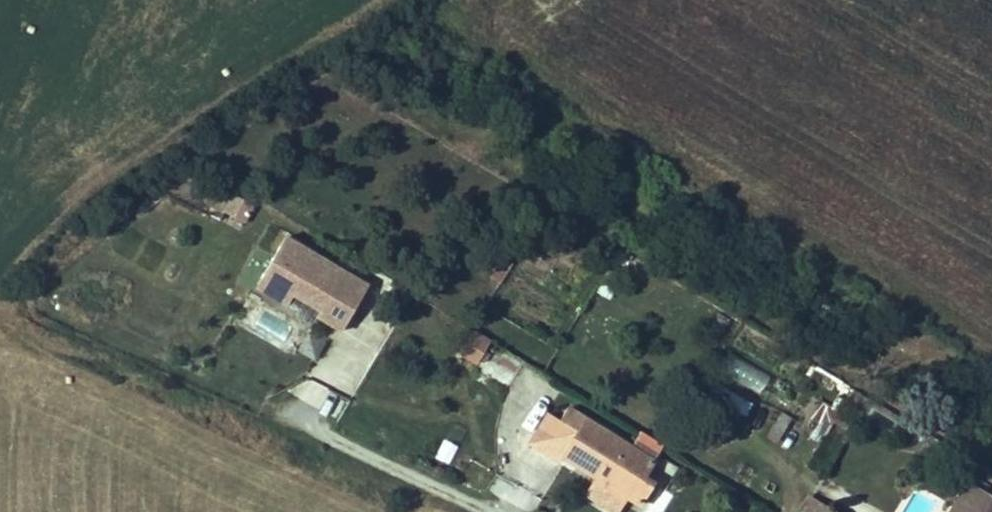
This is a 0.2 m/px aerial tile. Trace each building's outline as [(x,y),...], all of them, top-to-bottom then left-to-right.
[(240,229),(253,205),(230,193),(217,217),(240,229)] [(377,289),(300,243),(270,292),(300,309),(307,298),(337,315),(333,322),(351,333),(377,289)] [(492,341),(474,330),(461,353),(478,363),(492,341)] [(721,370),(761,389),(768,374),(729,354),(721,370)] [(300,378),(292,398),(340,416),(348,397),(300,378)] [(803,425),(820,434),(829,419),(824,416),(830,406),(819,399),(803,425)] [(801,409),(786,400),(779,411),(795,420),(801,409)] [(747,421),(776,440),(791,419),(772,406),(769,411),(758,404),(747,421)] [(548,414),(531,445),(561,462),(564,458),(640,505),(653,482),(645,477),(654,461),(567,407),(559,421),(548,414)] [(523,508),(530,491),(494,475),(487,492),(523,508)] [(967,481),(948,511),(991,511),(991,496),(967,481)] [(800,511),(837,511),(810,496),(800,511)]
